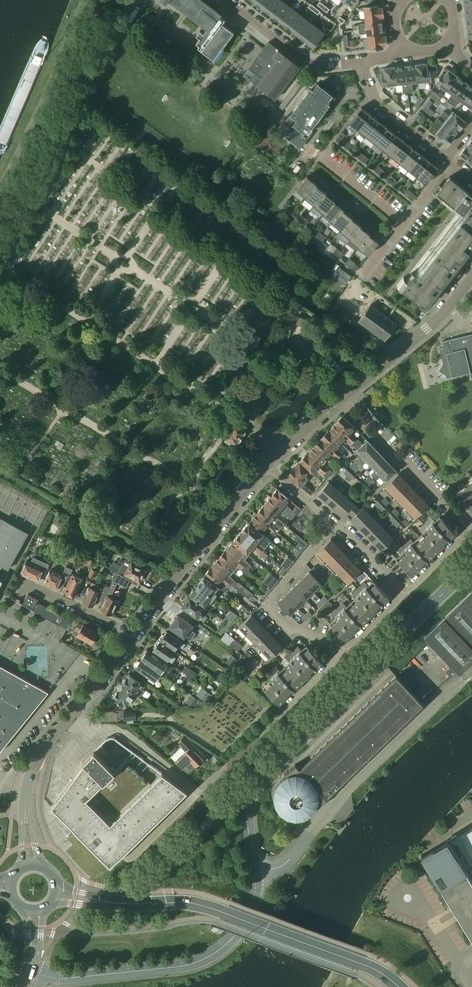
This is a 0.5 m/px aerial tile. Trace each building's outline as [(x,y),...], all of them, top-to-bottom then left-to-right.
[(234,32),(222,23),(225,19),(220,15),(221,14),(209,5),(209,4),(205,1),(205,2),(203,0),(169,0),(176,5),(207,28),(203,33),(200,30),(197,35),(200,38),(196,43),(199,45),(198,47),(214,59),(234,32)] [(267,0),(253,0),(252,2),(261,8),(267,0)] [(281,0),(267,0),(261,8),(269,15),(281,0)] [(289,6),(281,0),(269,15),(278,21),(289,6)] [(287,28),(298,13),(289,6),(278,21),(287,28)] [(383,17),(382,7),(378,8),(378,6),(364,7),(365,19),(382,17),(383,17)] [(295,34),(306,19),(298,13),(287,28),(295,34)] [(383,26),(382,17),(365,19),(366,23),(358,24),(358,25),(359,29),(383,26)] [(304,41),(315,26),(306,19),(295,34),(304,41)] [(312,47),(324,33),(315,26),(304,41),(312,47)] [(385,35),(383,26),(359,29),(359,34),(367,33),(367,37),(385,35)] [(386,45),(385,36),(385,35),(367,37),(368,45),(364,46),(364,50),(383,48),(383,45),(386,45)] [(275,99),(298,69),(300,66),(268,42),(259,54),(253,61),(260,66),(250,79),(275,99)] [(160,43),(153,52),(157,56),(164,47),(160,43)] [(427,69),(427,67),(426,63),(415,64),(415,65),(417,83),(431,81),(429,69),(427,69)] [(417,83),(415,65),(405,66),(408,92),(413,91),(412,83),(417,83)] [(408,92),(405,66),(395,67),(396,85),(402,85),(403,92),(408,92)] [(396,85),(395,67),(394,67),(393,67),(383,68),(384,74),(382,74),(383,87),(396,85)] [(446,91),(457,76),(449,69),(445,74),(443,73),(436,83),(446,91)] [(451,103),(465,82),(457,76),(458,76),(457,76),(446,91),(442,96),(451,103)] [(336,86),(327,79),(321,86),(317,84),(313,89),(311,88),(285,123),(291,128),(285,136),(300,147),(310,135),(306,132),(310,126),(311,127),(329,103),(334,97),(331,94),(336,86)] [(302,85),(298,82),(286,98),(290,101),(302,85)] [(471,90),(471,87),(465,82),(451,103),(454,106),(459,100),(463,103),(471,90)] [(463,103),(471,109),(471,90),(463,103)] [(358,129),(370,114),(361,107),(349,122),(358,129)] [(459,129),(465,121),(453,111),(450,115),(444,110),(440,114),(446,119),(459,129)] [(366,136),(379,120),(370,114),(358,129),(366,136)] [(453,137),(459,129),(446,119),(444,123),(438,118),(434,122),(440,127),(453,137)] [(375,143),(387,127),(379,120),(366,136),(375,143)] [(453,137),(440,127),(437,130),(432,126),(428,130),(447,145),(453,137)] [(383,150),(396,134),(387,127),(375,143),(383,150)] [(392,156),(404,141),(396,134),(383,150),(392,156)] [(404,141),(392,156),(400,163),(413,147),(404,141)] [(409,170),(421,154),(413,147),(400,163),(409,170)] [(466,147),(460,155),(471,164),(471,152),(466,147)] [(417,176),(430,161),(421,154),(409,170),(417,176)] [(426,183),(439,168),(430,161),(417,176),(426,183)] [(226,171),(218,167),(214,175),(221,179),(226,171)] [(306,198),(317,184),(307,176),(296,189),(306,196),(305,197),(306,198)] [(467,191),(449,176),(436,193),(454,207),(462,213),(456,220),(458,222),(447,236),(445,235),(437,245),(439,246),(427,261),(425,259),(418,269),(419,271),(414,277),(412,276),(402,289),(422,306),(471,243),(471,194),(467,191)] [(314,206),(325,192),(317,185),(317,184),(306,198),(314,205),(314,206)] [(323,214),(334,200),(325,193),(326,192),(325,192),(314,206),(323,213),(322,214),(323,214)] [(332,222),(343,208),(334,201),(335,201),(334,200),(323,214),(332,221),(331,222),(332,222)] [(341,231),(352,217),(343,210),(344,209),(343,208),(332,222),(341,229),(340,230),(341,231)] [(349,239),(361,225),(352,218),(352,217),(341,231),(349,238),(349,239)] [(358,247),(369,233),(361,226),(361,225),(349,239),(358,246),(358,247)] [(370,234),(369,233),(358,247),(368,255),(379,242),(369,234),(370,234)] [(341,267),(334,276),(346,284),(352,275),(341,267)] [(370,304),(367,309),(359,321),(384,340),(396,323),(370,304)] [(298,315),(294,322),(302,326),(306,320),(298,315)] [(457,343),(455,337),(441,341),(443,347),(439,348),(442,360),(443,363),(439,371),(446,375),(446,378),(470,373),(471,378),(471,340),(457,343)] [(266,398),(264,396),(255,391),(250,399),(249,399),(241,412),(252,420),(261,407),(261,406),(266,398)] [(383,416),(367,396),(358,403),(374,423),(380,419),(383,416)] [(355,428),(343,415),(335,424),(353,441),(356,438),(350,432),(355,428)] [(236,445),(245,432),(233,424),(224,437),(236,445)] [(353,441),(335,424),(328,431),(340,443),(344,439),(350,444),(353,441)] [(340,443),(328,431),(320,438),(339,456),(342,453),(336,447),(340,443)] [(339,456),(320,438),(313,446),(313,447),(326,459),(330,454),(336,459),(339,456)] [(359,462),(374,448),(367,440),(363,443),(358,438),(351,444),(357,449),(355,451),(360,455),(356,459),(359,462)] [(326,459),(313,447),(307,454),(306,453),(306,454),(325,471),(328,468),(322,462),(326,459)] [(370,466),(381,455),(374,448),(359,462),(362,465),(365,461),(370,466)] [(325,471),(306,454),(299,461),(299,462),(297,465),(306,472),(308,470),(312,474),(316,469),(322,474),(325,471)] [(388,463),(381,455),(370,466),(374,470),(370,474),(373,477),(388,463)] [(352,469),(359,462),(356,459),(349,466),(352,469)] [(362,465),(359,462),(352,469),(355,472),(362,465)] [(395,470),(388,463),(373,477),(376,480),(380,476),(384,481),(395,470)] [(305,473),(306,472),(297,465),(294,468),(294,467),(287,476),(300,487),(309,476),(305,473)] [(354,476),(346,469),(343,472),(351,479),(354,476)] [(393,499),(409,484),(412,481),(407,476),(404,479),(398,473),(382,488),(393,499)] [(365,485),(359,479),(355,483),(362,489),(365,485)] [(326,502),(338,489),(328,480),(317,493),(326,502)] [(457,494),(471,510),(471,480),(457,494)] [(403,509),(418,494),(421,492),(416,486),(414,489),(409,484),(393,499),(403,509)] [(285,504),(290,499),(277,489),(271,497),(294,517),(297,514),(285,504)] [(336,511),(348,498),(338,489),(326,502),(336,511)] [(431,501),(426,497),(424,499),(418,494),(403,509),(413,519),(431,501)] [(294,517),(271,497),(263,506),(275,516),(279,511),(286,517),(286,516),(292,520),(294,517)] [(356,505),(348,498),(336,511),(344,518),(356,505)] [(385,508),(378,500),(374,504),(382,511),(385,508)] [(280,520),(275,516),(263,506),(256,514),(277,532),(280,529),(276,526),(280,520)] [(357,526),(370,514),(362,506),(350,518),(357,526)] [(277,532),(256,514),(249,523),(248,522),(248,523),(261,534),(265,528),(274,536),(277,532)] [(365,534),(378,522),(370,514),(357,526),(365,534)] [(448,539),(434,524),(432,522),(434,521),(431,517),(422,526),(441,546),(443,544),(444,544),(449,539),(448,539)] [(1,566),(8,569),(27,534),(0,518),(0,569),(1,566)] [(455,532),(441,518),(434,524),(448,539),(455,532)] [(373,542),(385,530),(378,522),(365,534),(373,542)] [(266,538),(261,534),(248,523),(240,532),(263,552),(266,548),(261,544),(266,538)] [(61,529),(51,524),(46,535),(55,540),(61,529)] [(441,546),(422,526),(419,529),(422,532),(423,531),(426,533),(420,538),(434,553),(441,546)] [(393,538),(385,530),(373,542),(381,550),(393,538)] [(263,552),(240,532),(232,542),(246,554),(251,548),(260,556),(263,552)] [(325,564),(341,549),(343,546),(339,542),(336,544),(330,538),(314,554),(325,564)] [(427,560),(427,559),(413,545),(411,543),(412,541),(409,538),(400,547),(419,567),(422,565),(427,560)] [(434,553),(420,538),(413,545),(427,559),(434,553)] [(304,549),(308,544),(304,540),(300,545),(304,549)] [(58,544),(53,542),(49,549),(54,552),(58,544)] [(248,555),(246,554),(232,542),(225,551),(248,570),(251,566),(244,560),(248,555)] [(64,552),(75,557),(77,552),(66,547),(64,552)] [(419,567),(400,547),(397,550),(400,553),(402,552),(404,554),(398,560),(411,575),(419,567)] [(294,560),(301,552),(298,549),(291,558),(294,560)] [(335,575),(351,560),(354,557),(349,552),(346,555),(341,549),(325,564),(335,575)] [(248,570),(225,551),(218,559),(230,569),(234,565),(247,576),(250,572),(248,570)] [(286,570),(294,560),(291,558),(287,563),(286,563),(283,567),(286,570)] [(108,568),(117,572),(119,574),(120,571),(139,581),(145,570),(124,559),(119,568),(110,563),(108,568)] [(230,569),(218,559),(211,568),(229,583),(233,579),(226,574),(230,569)] [(356,565),(351,560),(335,575),(345,585),(364,567),(359,562),(356,565)] [(26,562),(21,573),(20,573),(37,581),(42,569),(26,562)] [(50,569),(44,584),(43,584),(55,589),(56,587),(62,589),(66,580),(67,581),(73,569),(66,566),(62,574),(50,569)] [(91,568),(88,576),(93,578),(97,571),(91,568)] [(229,583),(211,568),(204,576),(217,585),(220,582),(226,587),(229,583)] [(130,580),(119,574),(117,572),(109,586),(102,600),(101,601),(103,601),(99,609),(112,615),(119,600),(112,598),(114,595),(111,593),(117,583),(126,587),(130,580)] [(309,572),(302,578),(314,591),(321,584),(309,572)] [(72,574),(63,593),(73,598),(83,578),(78,575),(77,576),(72,574)] [(273,587),(279,580),(273,575),(267,582),(273,587)] [(220,588),(217,585),(204,576),(203,576),(203,577),(202,576),(199,582),(196,586),(213,598),(220,588)] [(305,599),(314,591),(302,578),(293,587),(305,599)] [(102,600),(109,586),(102,583),(100,586),(92,582),(90,587),(89,587),(82,602),(93,606),(96,598),(102,600)] [(382,604),(382,603),(368,589),(366,587),(367,585),(364,582),(356,590),(374,610),(376,608),(377,609),(382,604)] [(388,597),(374,583),(368,589),(382,603),(388,597)] [(213,598),(196,586),(193,590),(189,595),(190,595),(189,596),(204,607),(208,600),(210,602),(213,598)] [(252,594),(243,587),(240,591),(248,598),(252,594)] [(305,599),(293,587),(285,595),(297,607),(305,599)] [(374,610),(356,590),(352,594),(355,597),(357,595),(359,597),(353,603),(367,618),(374,610)] [(425,639),(459,674),(471,661),(471,593),(425,639)] [(28,595),(23,603),(33,609),(38,600),(28,595)] [(297,607),(285,595),(277,602),(289,615),(297,607)] [(199,613),(204,607),(189,596),(188,597),(186,598),(185,600),(185,602),(181,607),(203,622),(207,617),(202,614),(201,615),(199,613)] [(258,606),(263,600),(258,596),(253,602),(258,606)] [(71,621),(39,603),(34,612),(59,626),(53,636),(60,640),(71,621)] [(361,624),(360,624),(347,610),(346,610),(344,608),(346,606),(343,603),(334,611),(353,631),(355,629),(361,624)] [(367,618),(353,603),(347,610),(360,624),(367,618)] [(242,615),(247,609),(243,605),(238,611),(242,615)] [(353,631),(334,611),(331,615),(334,618),(336,616),(338,618),(331,625),(345,639),(353,631)] [(246,634),(258,622),(251,614),(238,626),(246,634)] [(178,615),(169,626),(190,641),(195,633),(189,629),(192,625),(178,615)] [(221,635),(230,625),(225,621),(216,631),(221,635)] [(78,622),(74,629),(79,631),(76,635),(91,644),(97,633),(78,622)] [(254,643),(266,631),(258,622),(246,634),(254,643)] [(202,626),(198,631),(209,639),(212,634),(202,626)] [(161,635),(158,639),(174,650),(177,645),(182,648),(185,644),(166,631),(163,635),(161,635)] [(261,650),(273,638),(266,631),(254,643),(261,650)] [(230,645),(235,639),(227,632),(221,639),(229,646),(230,645)] [(282,647),(273,638),(261,650),(269,659),(282,647)] [(171,655),(174,650),(158,639),(155,644),(156,645),(153,649),(172,663),(175,658),(171,655)] [(234,648),(239,642),(235,639),(230,645),(234,648)] [(242,646),(239,642),(234,648),(237,651),(242,646)] [(322,661),(308,647),(302,653),(300,651),(301,649),(298,646),(296,648),(315,668),(316,667),(322,661)] [(311,673),(316,668),(316,667),(315,668),(296,648),(289,655),(308,675),(311,672),(311,673)] [(147,650),(140,660),(160,673),(164,668),(159,664),(162,660),(147,650)] [(253,656),(246,650),(244,653),(251,659),(253,656)] [(232,655),(227,662),(232,666),(237,659),(232,655)] [(308,675),(289,655),(286,658),(289,661),(290,660),(293,663),(287,668),(301,682),(308,675)] [(254,658),(248,667),(252,670),(258,661),(254,658)] [(160,673),(140,660),(138,662),(136,663),(135,665),(135,668),(134,669),(149,679),(152,675),(157,678),(160,673)] [(0,666),(0,752),(48,692),(0,666)] [(196,673),(186,666),(182,671),(192,678),(196,673)] [(301,682),(287,668),(281,674),(279,672),(280,671),(277,667),(275,669),(293,689),(294,688),(301,682)] [(248,674),(241,669),(239,673),(246,678),(248,674)] [(285,697),(289,693),(290,694),(295,689),(294,688),(293,689),(275,669),(268,677),(285,697)] [(451,678),(455,674),(451,670),(447,674),(451,678)] [(169,672),(166,677),(173,682),(176,677),(169,672)] [(122,683),(122,685),(135,694),(139,697),(144,690),(142,689),(144,685),(129,674),(125,679),(124,678),(121,683),(122,683)] [(310,813),(311,812),(423,704),(396,676),(395,677),(396,677),(299,769),(295,765),(284,775),(275,784),(276,784),(275,786),(274,788),(273,790),(273,792),(273,794),(273,795),(273,797),(273,799),(273,801),(274,803),(274,804),(275,806),(276,808),(277,809),(278,811),(280,812),(281,813),(283,814),(284,815),(286,816),(287,817),(289,817),(291,818),(293,818),(295,818),(297,818),(298,818),(300,818),(302,817),(304,817),(305,816),(307,815),(308,814),(310,813)] [(173,682),(166,677),(162,681),(170,686),(173,682)] [(285,697),(268,677),(265,679),(268,682),(270,681),(272,683),(265,689),(279,703),(285,697)] [(135,694),(122,685),(112,698),(112,700),(114,701),(113,703),(114,705),(118,707),(120,707),(121,705),(124,707),(126,707),(135,694)] [(191,694),(185,702),(193,707),(198,699),(191,694)] [(146,706),(144,709),(156,709),(145,700),(143,703),(146,706)] [(135,710),(123,710),(124,720),(127,720),(127,723),(133,723),(133,720),(136,720),(135,715),(135,710)] [(204,759),(183,737),(179,741),(187,750),(175,761),(187,773),(194,766),(195,767),(204,759)] [(110,867),(186,792),(186,791),(162,773),(110,824),(86,799),(114,771),(94,751),(83,762),(84,763),(51,807),(110,867)] [(461,834),(471,853),(471,828),(461,834)] [(461,834),(449,842),(447,840),(446,840),(447,842),(423,856),(422,855),(421,856),(471,939),(471,853),(461,834)]
